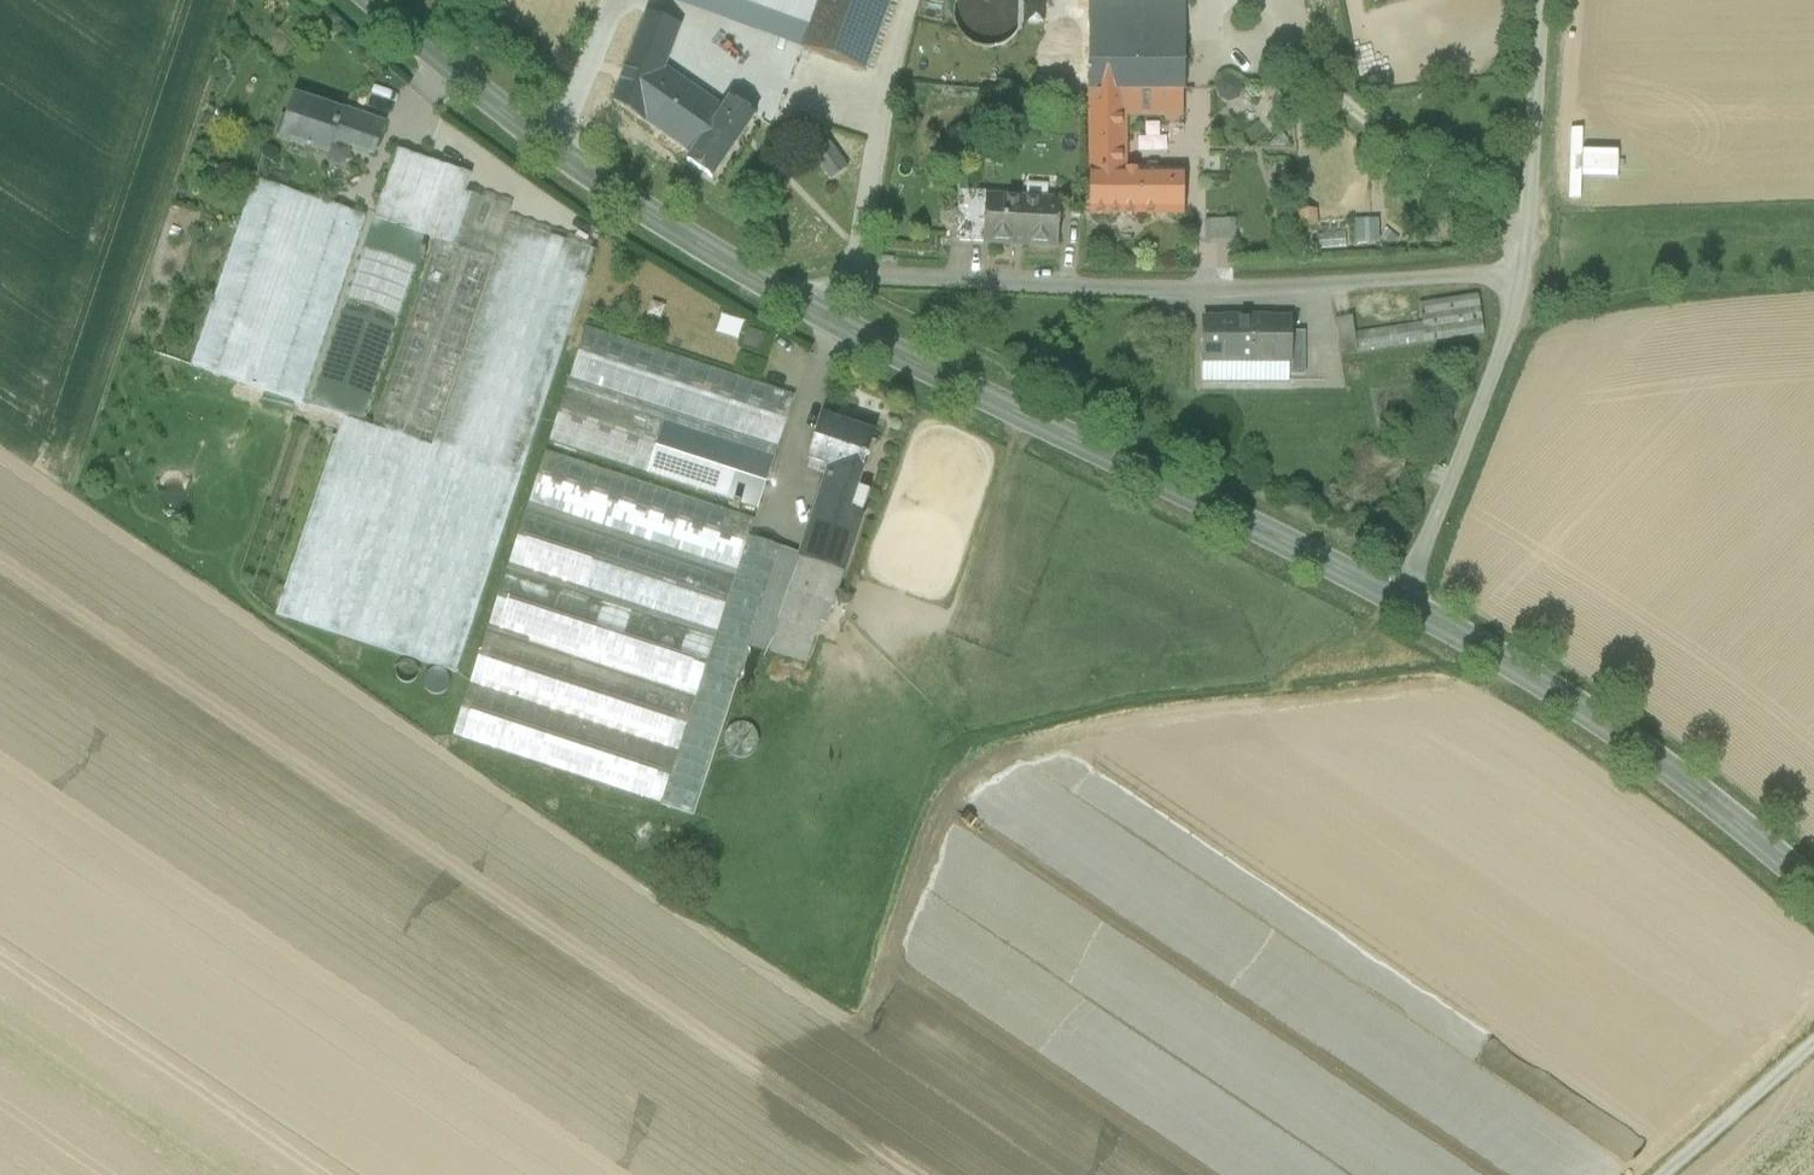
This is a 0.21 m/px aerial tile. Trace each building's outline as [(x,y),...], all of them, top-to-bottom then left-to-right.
[(659,19),(659,20),(680,28),(748,53),(773,62),(780,44),(789,21),(793,8),(772,0),(667,0),(659,19)] [(810,28),(789,21),(780,44),(801,51),(864,75),(892,0),(819,0),(810,28)] [(793,8),(789,21),(810,28),(819,0),(796,0),(793,8)] [(1020,0),(1022,8),(1045,8),(1045,0),(1019,0),(1020,0)] [(1090,27),(1184,28),(1184,0),(1090,0),(1090,27)] [(1090,34),(1045,31),(1045,8),(1022,8),(1023,15),(1022,22),(1020,28),(1016,34),(1012,39),(1007,44),(1002,46),(994,49),(993,94),(1089,99),(1089,89),(1090,34)] [(647,14),(613,102),(644,124),(664,70),(680,28),(659,20),(659,19),(647,14)] [(1184,28),(1090,27),(1090,34),(1089,89),(1125,90),(1183,90),(1184,28)] [(723,109),(664,70),(644,124),(691,155),(723,109)] [(1125,90),(1089,89),(1089,99),(1090,215),(1139,215),(1139,172),(1125,171),(1125,117),(1125,90)] [(1183,90),(1125,90),(1125,117),(1183,117),(1183,90)] [(323,110),(297,100),(283,139),(327,154),(334,134),(351,140),(349,145),(373,153),(382,126),(325,106),(323,110)] [(691,155),(687,162),(712,180),(755,117),(729,100),(723,109),(691,155)] [(334,134),(327,154),(344,160),(349,145),(351,140),(334,134)] [(426,238),(436,239),(460,247),(482,185),(484,179),(398,149),(374,220),(426,238)] [(1183,172),(1139,172),(1139,215),(1183,215),(1183,172)] [(254,180),(191,366),(243,384),(307,198),(254,180)] [(482,185),(460,247),(481,254),(495,215),(503,192),(482,185)] [(989,194),(959,193),(956,242),(985,244),(988,198),(989,198),(989,194)] [(989,198),(988,198),(985,244),(1054,247),(1057,202),(989,198)] [(314,200),(250,386),(303,404),(367,218),(314,200)] [(505,248),(584,274),(593,247),(495,215),(481,254),(501,261),(505,248)] [(1234,243),(1233,218),(1203,219),(1204,244),(1234,243)] [(416,267),(426,238),(374,220),(364,249),(416,267)] [(436,239),(371,427),(436,449),(501,261),(481,254),(460,247),(436,239)] [(344,418),(342,425),(277,614),(454,675),(584,274),(505,248),(501,261),(436,449),(371,427),(362,425),(344,418)] [(364,249),(310,407),(344,418),(362,425),(416,267),(364,249)] [(1478,295),(1419,303),(1422,322),(1425,343),(1484,334),(1478,295)] [(1352,319),(1336,321),(1341,355),(1357,353),(1354,333),(1352,319)] [(1290,321),(1203,321),(1203,363),(1288,363),(1290,363),(1290,333),(1290,321)] [(1422,322),(1354,333),(1357,353),(1425,343),(1422,322)] [(795,396),(586,327),(569,381),(778,449),(795,396)] [(747,327),(741,345),(764,354),(771,336),(747,327)] [(1304,333),(1290,333),(1290,363),(1288,363),(1288,376),(1304,377),(1304,333)] [(743,448),(566,390),(548,443),(725,501),(734,474),(743,448)] [(856,431),(822,420),(809,462),(830,469),(858,479),(859,479),(872,438),(855,432),(856,431)] [(775,458),(743,448),(734,474),(766,484),(775,458)] [(755,520),(546,451),(528,504),(737,573),(749,536),(755,520)] [(858,479),(830,469),(825,485),(853,494),(858,479)] [(766,484),(734,474),(725,501),(757,511),(766,484)] [(853,494),(825,485),(800,559),(807,561),(843,573),(861,519),(846,515),(853,494)] [(734,581),(526,513),(508,566),(717,634),(734,581)] [(781,547),(749,536),(737,573),(734,581),(717,634),(715,642),(697,695),(696,700),(661,806),(693,817),(747,650),(769,583),(779,552),(781,547)] [(807,561),(800,559),(779,552),(769,583),(797,592),(807,561)] [(807,561),(797,592),(814,598),(833,604),(843,573),(807,561)] [(715,642),(505,574),(488,627),(697,695),(715,642)] [(769,583),(747,650),(793,664),(814,598),(797,592),(769,583)] [(696,700),(487,632),(452,738),(661,806),(696,700)] [(445,696),(446,692),(445,688),(443,684),(439,681),(434,681),(430,681),(426,684),(424,688),(423,692),(424,697),(426,701),(430,703),(435,704),(439,703),(443,700),(445,696)] [(751,744),(752,739),(751,734),(748,730),(743,727),(738,726),(733,727),(729,730),(726,734),(725,739),(726,745),(729,749),(733,752),(738,753),(744,752),(748,749),(751,744)]
